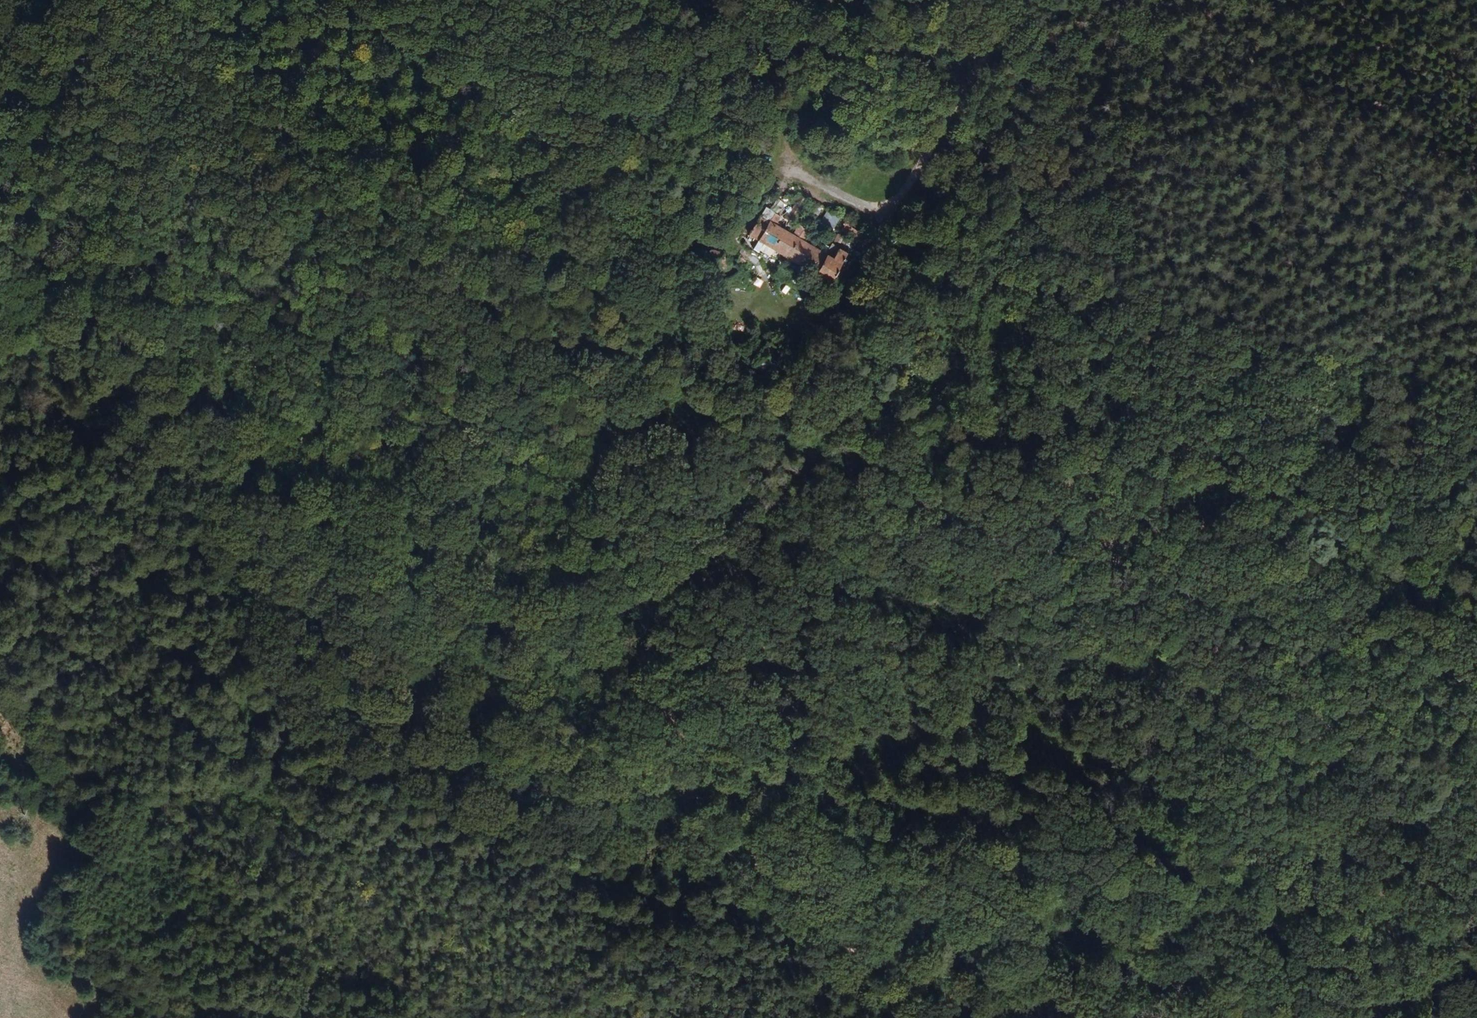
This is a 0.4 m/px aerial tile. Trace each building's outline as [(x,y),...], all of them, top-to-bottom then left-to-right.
[(803,149),(797,156),(804,160),(809,150),(807,149),(803,149)] [(777,211),(784,203),(778,198),(771,205),(777,211)] [(1222,200),(1217,209),(1231,216),(1236,207),(1222,200)] [(769,222),(758,241),(833,284),(849,255),(839,250),(834,259),(769,222)] [(890,282),(890,281),(890,278),(889,276),(886,274),(883,274),(880,277),(879,278),(879,281),(880,283),(883,285),(885,285),(888,284),(890,282)] [(1467,380),(1475,385),(1476,381),(1476,375),(1471,371),(1467,380)]
